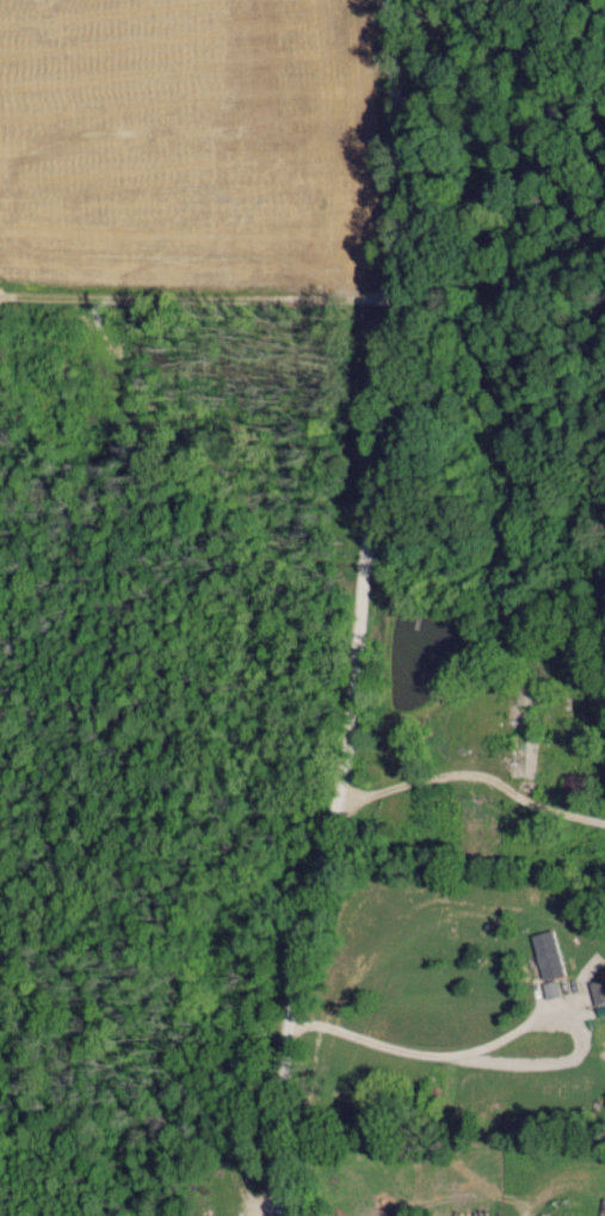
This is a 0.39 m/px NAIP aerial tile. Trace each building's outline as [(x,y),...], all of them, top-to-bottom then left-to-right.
[(533,936),(544,980),(567,974),(555,930),(533,936)] [(591,980),(597,1015),(604,1014),(604,978),(591,980)] [(545,983),(548,999),(561,996),(558,980),(545,983)]
